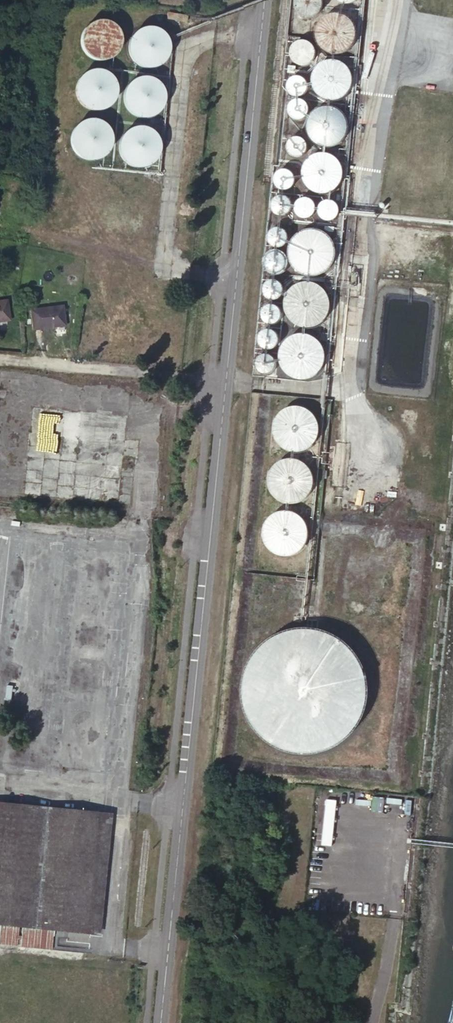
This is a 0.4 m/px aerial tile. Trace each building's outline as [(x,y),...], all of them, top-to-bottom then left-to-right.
[(323,2),(323,0),(296,0),(296,2),(296,5),(297,7),(298,10),(300,12),(302,13),(304,15),(307,16),(309,16),(312,16),(315,15),(317,14),(319,12),(321,10),(322,7),(323,5),(323,2)] [(357,37),(358,34),(358,30),(357,27),(355,24),(353,21),(351,18),(348,16),(345,14),(341,13),(338,13),(334,13),(331,13),(327,15),(324,17),(321,19),(319,22),(317,25),(316,28),(316,32),(316,35),(316,39),(317,42),(319,45),(321,48),(324,51),(327,52),(330,54),(334,55),(337,55),(341,54),(344,53),(348,52),(350,50),(353,47),(355,44),(357,41),(357,37)] [(119,44),(119,40),(119,36),(117,31),(115,28),(113,25),(110,23),(106,20),(103,19),(99,19),(94,19),(92,20),(89,21),(86,23),(83,26),(80,29),(78,34),(77,37),(77,41),(77,44),(78,46),(79,49),(81,53),(83,55),(85,56),(88,59),(92,60),(95,61),(100,61),(104,60),(107,59),(109,58),(111,57),(113,54),(116,51),(118,48),(119,44)] [(166,51),(167,47),(166,43),(165,39),(163,36),(160,32),(157,30),(154,29),(150,28),(148,27),(146,27),(142,28),(138,29),(135,31),(134,32),(132,34),(130,36),(128,39),(128,41),(127,43),(127,45),(127,49),(127,52),(128,56),(130,59),(133,62),(135,64),(137,65),(139,66),(142,67),(146,67),(150,67),(153,67),(155,66),(158,64),(161,61),(163,59),(165,57),(165,55),(166,51)] [(316,55),(316,53),(316,50),(315,48),(314,46),(312,44),(310,42),(308,41),(306,40),(303,40),(301,41),(298,41),(296,43),(294,44),(293,46),(292,49),(291,51),(291,54),(292,56),(293,59),(294,61),(296,62),(298,64),(300,65),(303,65),(305,65),(308,64),(310,63),(312,62),(314,60),(315,58),(316,55)] [(353,84),(353,81),(353,77),(352,74),(351,71),(349,68),(346,65),(344,63),(341,62),(337,60),(334,60),(330,60),(327,60),(324,62),(320,63),(318,65),(315,68),(313,71),(312,74),(311,77),(311,81),(311,84),(312,88),(313,91),(315,94),(318,96),(320,98),(324,100),(327,101),(330,102),(334,102),(337,101),(340,100),(344,99),(346,96),(349,94),(351,91),(352,88),(353,84)] [(112,95),(113,91),(113,90),(112,87),(111,83),(109,79),(107,76),(105,74),(103,73),(100,71),(96,70),(92,70),(87,71),(84,72),(80,73),(78,76),(76,78),(73,83),(72,85),(72,87),(71,92),(72,96),(73,99),(76,103),(79,106),(82,108),(86,110),(89,111),(94,111),(97,110),(101,109),(104,107),(107,105),(109,102),(111,98),(112,95)] [(307,88),(307,86),(307,84),(306,82),(305,80),(304,79),(302,77),(301,77),(298,76),(296,76),(294,77),(292,77),(291,79),(289,80),(288,82),(288,84),(287,86),(288,88),(288,90),(289,92),(291,93),(292,95),(294,95),(296,96),(298,96),(300,95),(302,95),(304,93),(305,92),(306,90),(307,88)] [(160,101),(161,98),(161,97),(160,93),(159,89),(157,85),(154,82),(151,80),(147,78),(143,77),(138,77),(134,78),(131,79),(128,81),(124,84),(122,88),(121,90),(120,94),(120,96),(120,99),(120,102),(121,104),(122,107),(124,110),(125,112),(127,113),(130,115),(134,117),(138,118),(142,118),(146,117),(149,116),(153,114),(155,111),(157,110),(158,107),(159,105),(160,101)] [(309,111),(309,109),(309,107),(309,105),(308,103),(306,102),(305,101),(303,100),(301,99),(299,99),(297,99),(295,100),(293,101),(291,102),(290,104),(289,105),(289,107),(288,109),(289,111),(289,113),(290,115),(292,117),(293,118),(295,119),(297,119),(299,120),(301,119),(303,119),(305,118),(306,117),(308,115),(309,113),(309,111)] [(314,143),(317,145),(320,147),(324,148),(327,148),(331,148),(334,147),(337,145),(340,143),(343,141),(345,138),(346,135),(347,131),(348,128),(348,125),(347,121),(345,118),(344,115),(341,112),(339,110),(335,108),(332,107),(329,107),(325,107),(322,107),(318,109),(315,110),(313,113),(310,115),(309,118),(307,121),(307,125),(306,128),(307,132),(308,135),(310,138),(312,141),(314,143)] [(108,144),(108,140),(108,136),(107,132),(104,128),(102,125),(98,122),(96,121),(94,120),(90,119),(86,119),(82,120),(78,121),(75,123),(73,124),(71,126),(69,130),(67,133),(66,137),(66,142),(67,145),(68,149),(69,151),(71,153),(74,156),(77,158),(81,160),(84,161),(89,161),(92,160),(96,159),(100,157),(103,154),(105,151),(107,148),(108,144)] [(156,150),(156,147),(155,143),(154,139),(152,136),(150,133),(146,130),(143,128),(139,127),(135,127),(131,127),(128,128),(124,130),(121,132),(119,135),(116,139),(115,143),(115,147),(115,151),(115,153),(116,155),(117,157),(119,159),(120,161),(123,164),(125,165),(128,166),(130,167),(134,168),(137,168),(140,167),(143,166),(147,164),(150,162),(152,160),(153,158),(155,154),(155,152),(156,150)] [(290,141),(289,142),(288,144),(287,146),(287,148),(288,150),(288,152),(289,153),(291,155),(292,156),(294,157),(296,157),(298,157),(300,157),(302,156),(303,155),(305,154),(306,152),(307,151),(307,149),(307,147),(307,145),(306,143),(305,141),(304,140),(302,139),(301,138),(299,138),(297,137),(295,138),(293,138),(291,139),(290,141)] [(344,177),(344,173),(344,169),(343,166),(341,163),(339,160),(336,157),(333,155),(330,154),(326,153),(323,153),(319,153),(315,154),(312,156),(309,158),(307,161),(305,164),(304,168),(303,171),(303,175),(304,179),(305,182),(307,185),(309,188),(312,190),(315,192),(319,193),(323,194),(326,194),(330,193),(333,191),(336,189),(339,187),(341,184),(343,180),(344,177)] [(296,182),(296,180),(296,178),(295,176),(294,174),(293,172),(291,171),(290,170),(288,170),(286,169),(284,170),(282,170),(280,171),(278,172),(277,174),(276,176),(275,178),(275,180),(275,182),(276,184),(277,185),(278,187),(280,188),(282,189),(284,190),(286,190),(288,190),(290,189),(291,188),(293,187),(294,185),(295,184),(296,182)] [(291,207),(291,205),(291,203),(291,201),(290,200),(288,198),(287,197),(285,196),(283,196),(281,196),(279,196),(277,197),(276,198),(274,199),(273,201),(272,202),(272,204),(272,206),(272,208),(273,210),(274,212),(276,213),(277,214),(279,215),(281,215),(283,215),(285,214),(287,213),(288,212),(290,211),(290,209),(291,207)] [(315,210),(315,208),(315,206),(314,205),(313,203),(312,201),(310,200),(309,199),(307,199),(305,199),(303,199),(301,200),(300,201),(298,202),(297,203),(296,205),(296,207),(296,209),(296,211),(297,213),(298,214),(299,216),(301,217),(303,217),(305,218),(307,217),(309,217),(310,216),(312,215),(313,214),(314,212),(315,210)] [(339,213),(339,211),(339,209),(338,207),(337,205),(336,204),(334,202),(333,201),(331,201),(329,201),(327,201),(325,202),(323,203),(321,204),(320,206),(319,207),(319,209),(319,211),(319,213),(320,215),(321,217),(323,218),(324,220),(326,220),(328,221),(330,221),(332,220),(334,219),(336,218),(337,216),(338,215),(339,213)] [(287,240),(288,238),(288,236),(287,234),(286,233),(285,231),(283,230),(281,229),(280,228),(278,228),(276,229),(274,229),(272,230),(271,231),(269,233),(269,235),(268,237),(268,239),(268,241),(269,243),(270,244),(272,246),(273,247),(275,247),(277,248),(279,248),(281,247),(283,246),(285,245),(286,244),(287,242),(287,240)] [(334,255),(334,252),(334,248),(333,245),(332,242),(330,239),(328,236),(325,234),(322,232),(319,231),(315,230),(312,230),(309,230),(305,231),(302,232),(299,234),(296,236),(294,238),(292,241),(291,245),(290,248),(290,251),(290,255),(291,258),(292,261),(294,264),(296,267),(299,269),(301,271),(305,273),(308,273),(312,274),(315,273),(318,273),(322,271),(325,270),(327,267),(330,265),(331,262),(333,259),(334,255)] [(286,264),(286,262),(286,259),(285,257),(284,255),(283,253),(281,252),(278,251),(276,250),(273,251),(271,251),(269,252),(267,254),(266,256),(265,258),(264,260),(264,263),(265,265),(266,267),(267,269),(269,271),(271,272),(274,273),(276,273),(278,272),(281,271),(283,270),(284,268),(285,266),(286,264)] [(283,292),(283,290),(283,289),(283,287),(282,285),(281,284),(279,282),(278,281),(276,281),(274,281),(272,281),(270,281),(269,282),(267,283),(266,284),(265,286),(264,287),(264,289),(264,291),(264,293),(265,295),(266,296),(267,298),(268,299),(270,300),(272,300),(274,300),(276,300),(277,299),(279,298),(280,297),(282,296),(283,294),(283,292)] [(330,309),(330,305),(330,301),(329,297),(327,294),(325,291),(322,288),(319,285),(315,284),(312,283),(308,282),(304,283),(300,284),(297,285),(293,288),(291,290),(288,293),(287,297),(286,301),(285,305),(286,308),(287,312),(288,316),(290,319),(293,322),(296,324),(300,326),(304,327),(307,327),(311,327),(315,326),(319,324),(322,322),(325,319),(327,316),(329,313),(330,309)] [(9,319),(4,297),(0,298),(0,321),(9,319)] [(29,309),(32,329),(64,324),(61,304),(29,309)] [(281,317),(281,315),(281,313),(280,311),(279,309),(278,307),(276,306),(274,305),(272,304),(270,304),(268,304),(266,305),(264,306),(262,308),(261,309),(260,311),(260,313),(260,316),(260,318),(261,320),(262,321),(264,323),(266,324),(268,325),(270,325),(272,325),(274,325),(276,324),(278,322),(279,321),(280,319),(281,317)] [(279,342),(279,340),(279,338),(278,336),(277,334),(276,332),(274,331),(273,330),(271,330),(269,329),(267,329),(265,330),(263,331),(262,332),(260,333),(259,335),(259,337),(258,338),(258,340),(258,342),(259,344),(260,346),(262,347),(263,348),(265,349),(267,350),(269,350),(271,350),(273,349),(274,348),(276,347),(277,345),(278,343),(279,342)] [(325,360),(325,357),(325,354),(324,351),(323,348),(321,345),(319,342),(317,340),(314,338),(312,336),(308,335),(305,334),(302,334),(299,335),(295,335),(292,337),(289,338),(287,340),(285,343),(283,346),(281,348),(280,352),(280,355),(280,358),(280,361),(281,365),(282,368),(284,370),(286,373),(289,375),(292,377),(295,378),(298,379),(301,379),(305,379),(308,379),(311,378),(314,376),(317,374),(319,372),(321,370),(323,367),(324,364),(325,360)] [(275,366),(275,364),(275,362),(275,360),(274,359),(273,357),(271,356),(269,355),(268,354),(266,354),(264,354),(262,354),(260,355),(258,356),(257,358),(256,359),(255,361),(255,363),(255,365),(255,367),(256,369),(257,370),(258,372),(260,373),(262,374),(264,374),(266,374),(267,374),(269,373),(271,372),(272,371),(274,370),(275,368),(275,366)] [(318,432),(318,429),(318,425),(317,422),(315,418),(313,415),(311,413),(308,411),(305,409),(302,408),(298,407),(294,407),(291,408),(288,409),(284,410),(281,413),(279,415),(277,418),(276,421),(275,425),(274,428),(275,432),(275,436),(277,439),(279,442),(281,444),(284,447),(287,448),(291,450),(294,450),(298,450),(301,450),(305,449),(308,447),(311,445),(313,442),(315,439),(317,436),(318,432)] [(314,486),(314,482),(314,479),(313,475),(311,472),(309,468),(307,466),(304,463),(301,461),(297,460),(294,459),(290,459),(286,459),(283,460),(279,462),(276,464),(274,467),(271,470),(270,473),(268,476),(268,480),(268,484),(268,487),(269,491),(271,494),(273,497),(276,500),(279,502),(282,504),(286,505),(290,505),(293,505),(297,504),(300,503),(304,501),(307,499),(309,496),(311,493),(313,490),(314,486)] [(309,538),(309,534),(309,531),(308,527),(307,524),(305,521),(302,518),(300,516),(297,514),(293,512),(290,511),(286,511),(283,511),(279,512),(276,513),(273,515),(270,518),(268,520),(266,523),(264,527),(263,530),(263,534),(263,537),(264,541),(265,544),(267,547),(270,550),(272,552),(275,554),(279,556),(282,557),(286,557),(289,557),(293,556),(296,555),(299,553),(302,550),(304,548),(306,545),(308,541),(309,538)] [(333,625),(327,622),(324,621),(317,618),(309,617),(299,617),(293,617),(288,618),(284,619),(278,621),(275,623),(267,627),(262,631),(257,635),(252,641),(249,645),(246,650),(245,654),(242,660),(241,664),(240,670),(239,678),(240,684),(240,690),(241,694),(244,701),(246,706),(249,712),(252,716),(257,722),(261,726),(267,730),(273,734),(277,735),(283,738),(288,739),(293,740),(297,740),(301,741),(305,740),(313,740),(319,738),(324,736),(329,734),(335,731),(340,727),(345,723),(350,718),(353,714),(356,708),(358,704),(360,699),(362,693),(363,689),(364,683),(364,678),(364,675),(363,667),(362,663),(359,655),(356,648),(353,643),(348,637),(346,635),(343,632),(338,628),(333,625)] [(324,799),(322,845),(333,845),(335,800),(324,799)] [(8,808),(0,807),(0,945),(16,946),(18,930),(21,930),(19,947),(50,950),(51,936),(51,933),(86,937),(98,816),(8,808)] [(98,816),(86,937),(96,937),(107,817),(98,816)]
